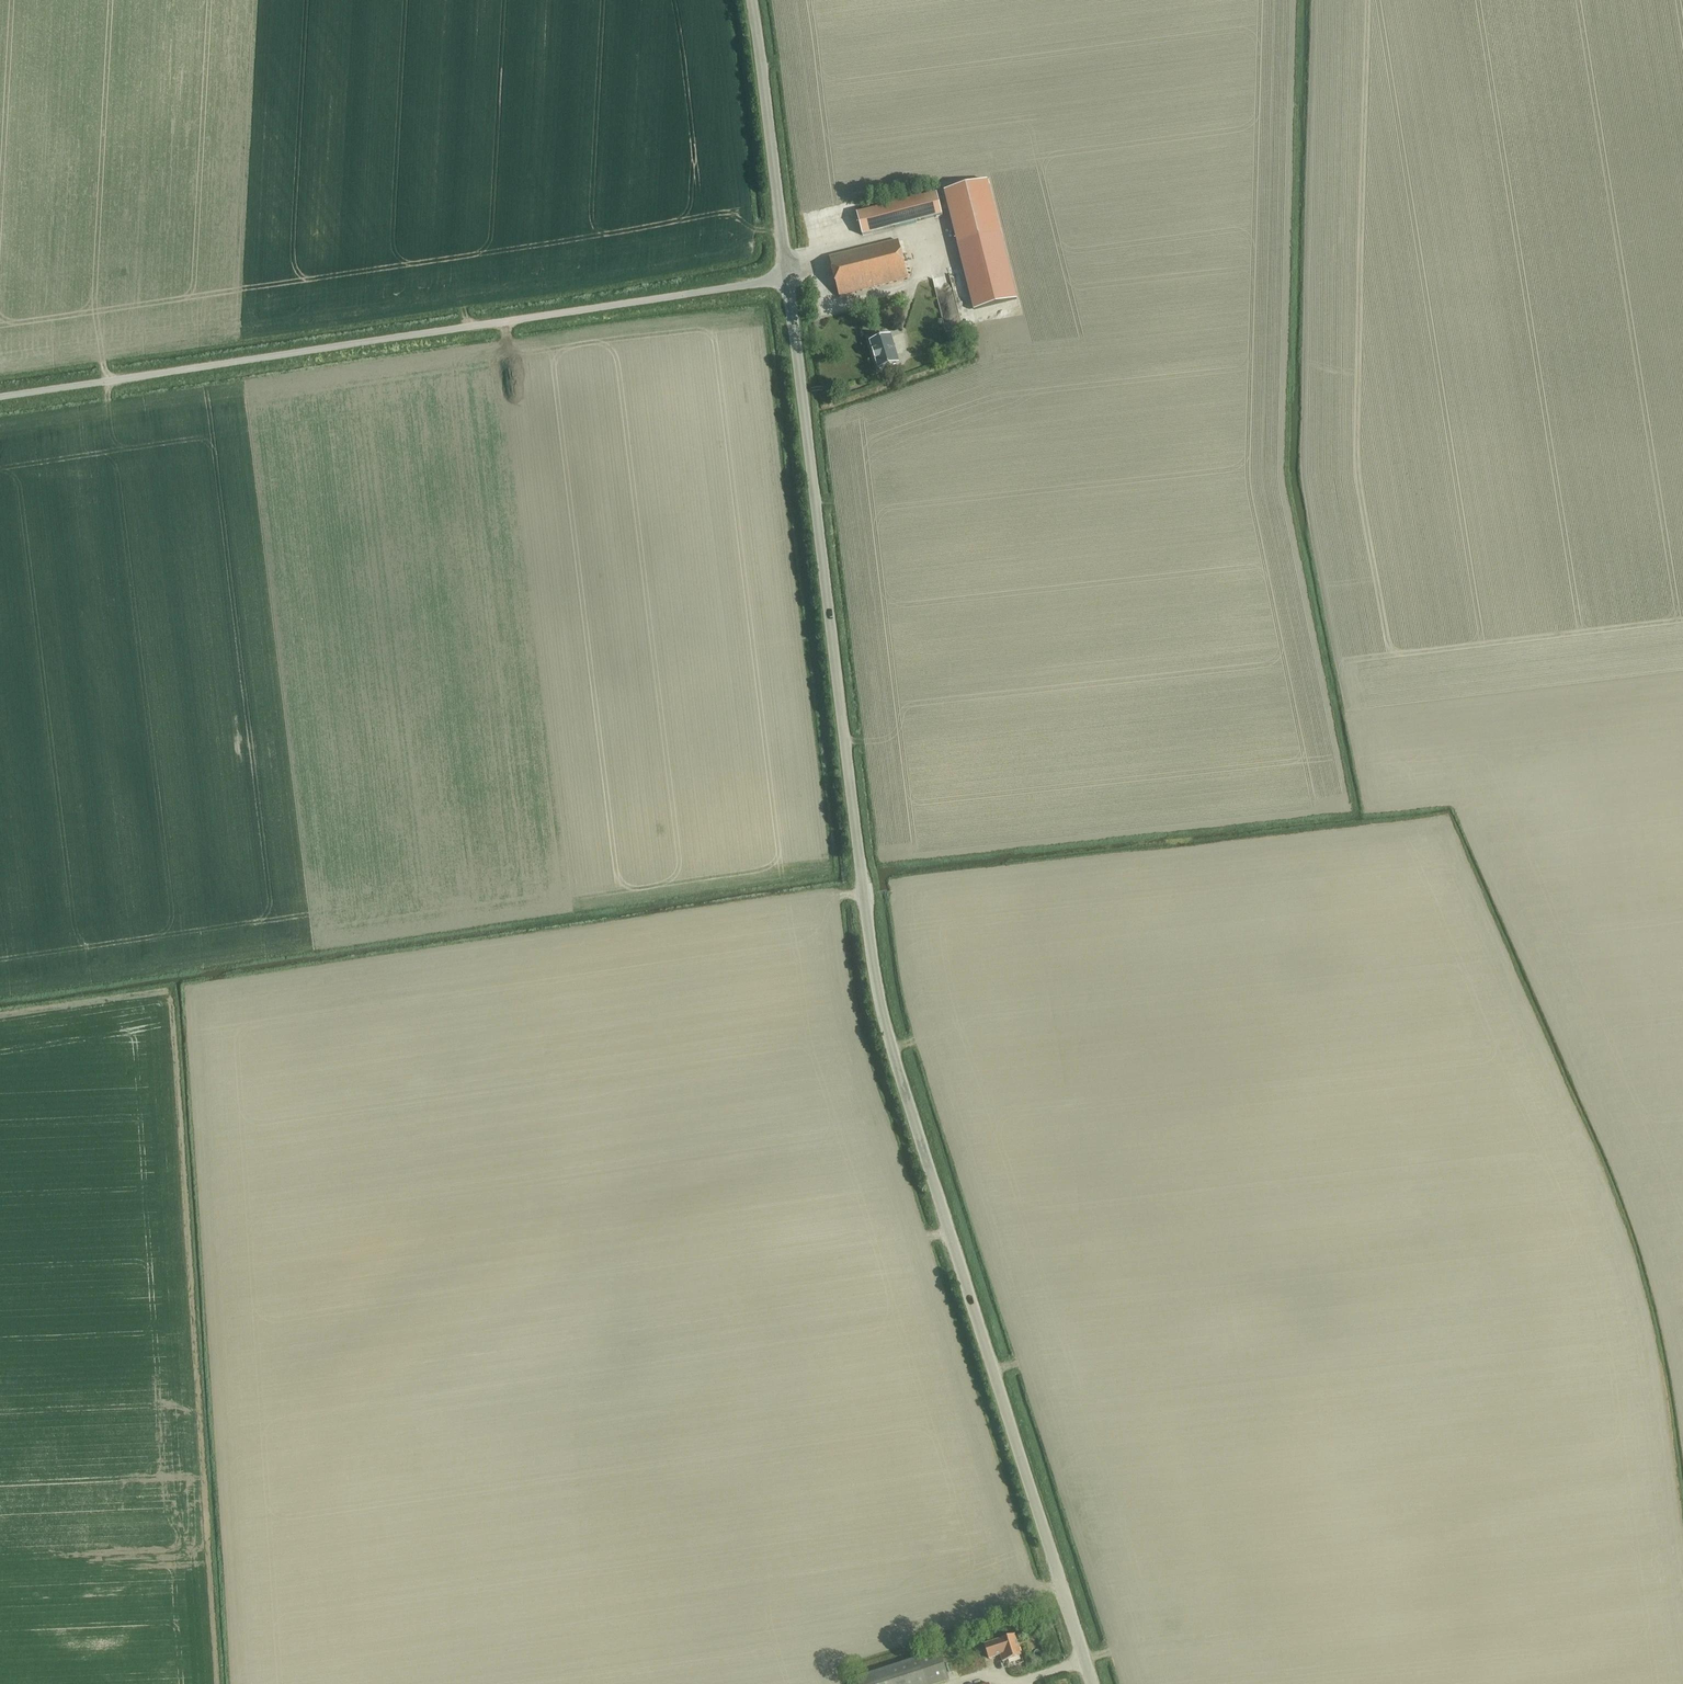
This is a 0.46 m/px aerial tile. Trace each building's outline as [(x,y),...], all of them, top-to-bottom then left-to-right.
[(943,191),(957,245),(1000,234),(986,180),(943,191)] [(917,224),(936,219),(930,197),(911,202),(910,199),(856,213),(862,236),(916,222),(917,224)] [(829,256),(839,295),(907,278),(898,240),(829,256)] [(870,341),(879,370),(899,364),(891,335),(870,341)] [(1003,1662),(1022,1656),(1015,1635),(984,1645),(989,1659),(1001,1655),(1003,1662)] [(1116,1643),(1116,1653),(1131,1653),(1131,1643),(1116,1643)] [(859,1683),(937,1683),(949,1680),(940,1651),(857,1679),(859,1683)]
